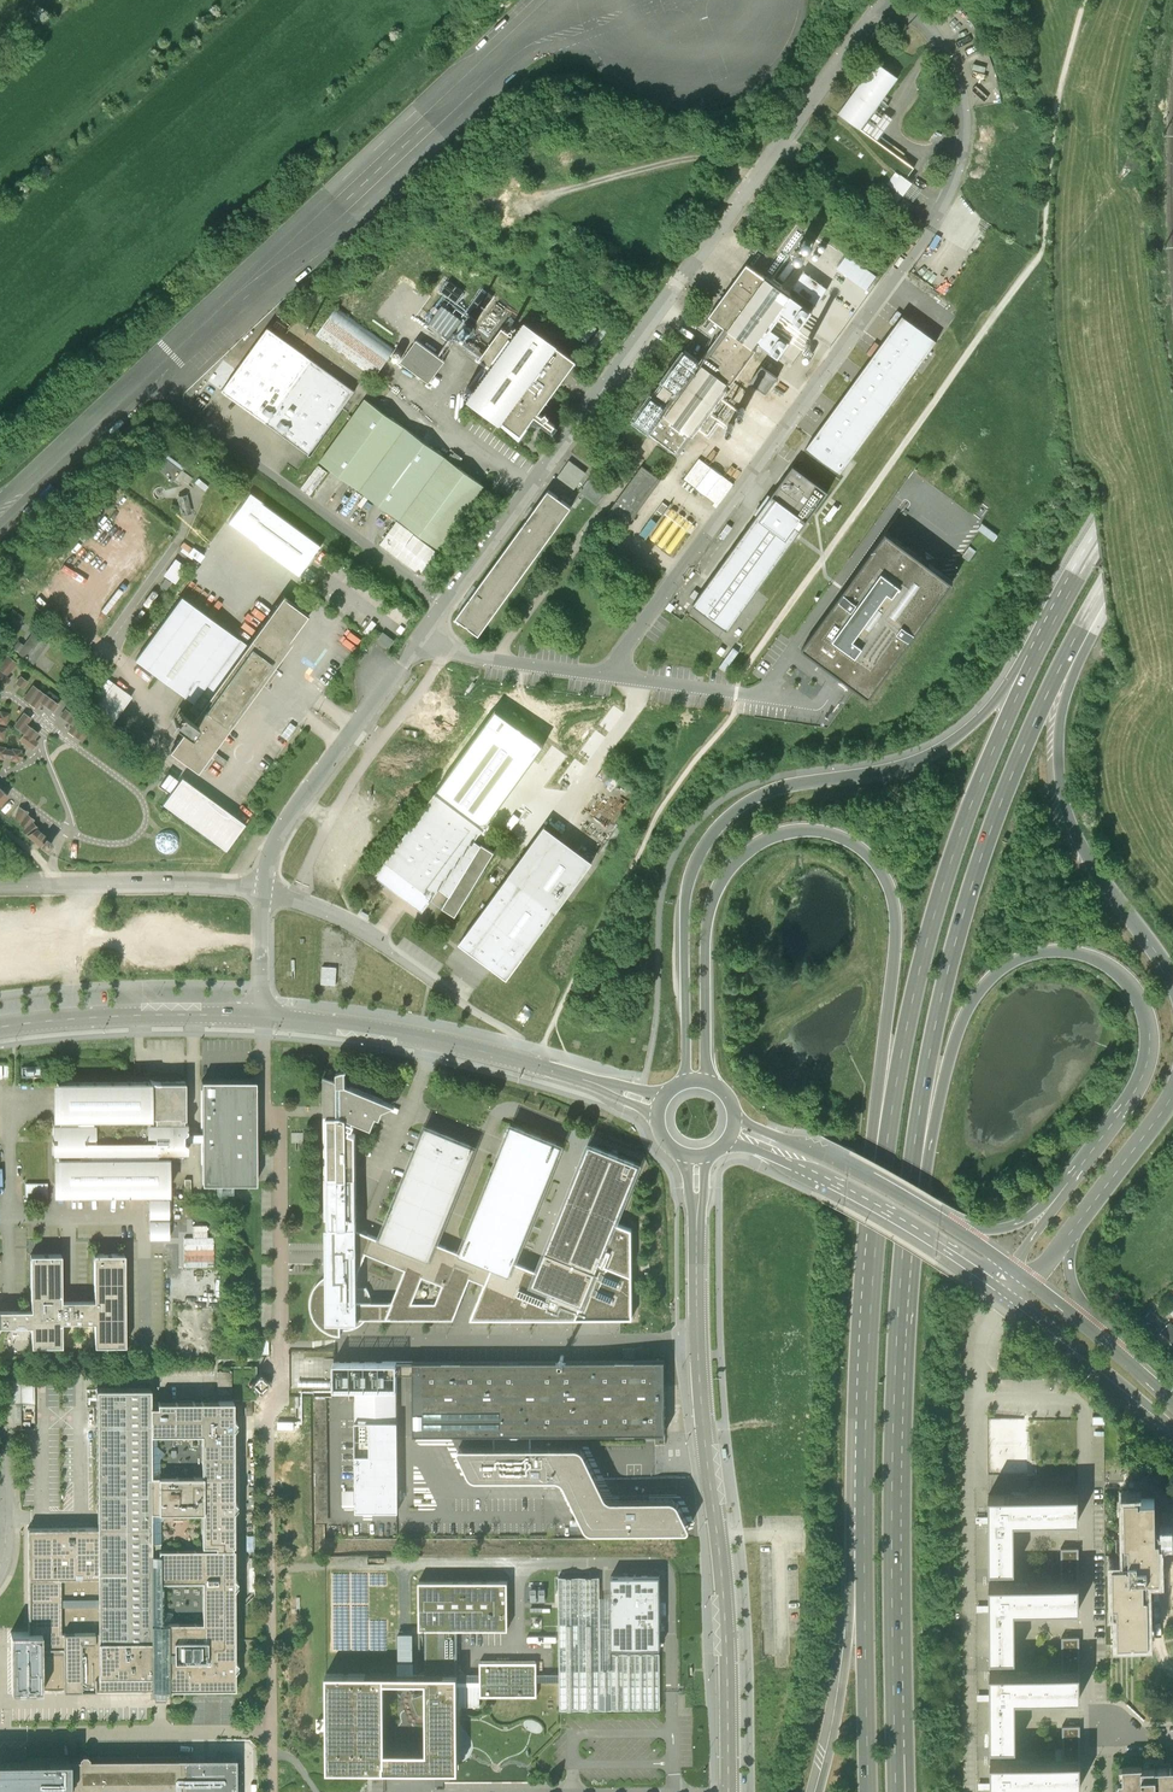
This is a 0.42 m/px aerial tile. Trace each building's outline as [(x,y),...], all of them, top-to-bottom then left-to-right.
[(876,62),(839,113),(861,129),(876,107),(898,78),(876,62)] [(878,141),(893,119),(876,107),(861,129),(878,141)] [(861,129),(839,113),(815,146),(890,201),(898,190),(906,179),(914,168),(878,141),(861,129)] [(922,190),(906,179),(898,190),(903,194),(914,201),(922,190)] [(903,194),(898,190),(890,201),(896,205),(903,194)] [(849,253),(839,268),(870,289),(880,275),(849,253)] [(747,264),(709,316),(725,327),(700,360),(685,350),(633,421),(679,455),(760,344),(779,357),(790,341),(772,328),(783,314),(801,327),(812,311),(747,264)] [(336,309),(317,336),(374,377),(394,350),(336,309)] [(902,316),(806,448),(841,473),(851,459),(937,341),(902,316)] [(492,368),(470,400),(520,438),(535,416),(553,428),(556,424),(539,412),(570,369),(577,360),(532,328),(526,323),(515,338),(502,328),(479,359),(492,368)] [(269,329),(222,390),(309,455),(354,390),(269,329)] [(415,341),(401,362),(430,383),(444,361),(415,341)] [(764,368),(761,366),(749,383),(766,395),(778,379),(768,372),(770,370),(765,366),(764,368)] [(319,461),(440,549),(486,486),(464,470),(425,442),(394,419),(365,398),(319,461)] [(160,462),(156,467),(178,484),(181,480),(187,485),(190,481),(192,478),(180,469),(183,466),(164,452),(158,460),(160,462)] [(559,476),(575,488),(587,471),(570,459),(559,476)] [(718,505),(734,484),(700,459),(684,480),(718,505)] [(623,534),(662,479),(643,465),(603,521),(623,534)] [(766,506),(695,603),(729,627),(757,588),(792,540),(796,534),(827,491),(794,467),(766,506)] [(208,486),(198,478),(194,482),(204,490),(208,486)] [(549,489),(458,616),(480,632),(571,505),(549,489)] [(228,522),(300,575),(322,546),(250,493),(228,522)] [(186,494),(177,496),(177,498),(180,514),(190,512),(186,494)] [(437,551),(397,521),(380,544),(421,574),(437,551)] [(886,533),(802,648),(856,687),(869,697),(953,582),(886,533)] [(175,557),(164,573),(175,581),(187,565),(175,557)] [(283,596),(247,645),(219,625),(181,597),(135,660),(164,681),(193,702),(183,715),(180,713),(173,723),(185,731),(170,752),(196,771),(261,682),(267,686),(271,679),(278,669),(273,666),(310,615),(283,596)] [(22,617),(12,609),(5,620),(15,627),(22,617)] [(33,635),(24,647),(20,653),(32,662),(45,643),(33,635)] [(24,647),(18,642),(13,648),(20,653),(24,647)] [(7,656),(0,665),(0,669),(6,674),(15,662),(7,656)] [(0,672),(0,682),(4,685),(9,679),(0,672)] [(20,676),(16,682),(22,687),(27,681),(20,676)] [(100,691),(106,695),(94,710),(112,723),(131,696),(109,679),(100,691)] [(52,709),(57,703),(54,702),(45,694),(33,685),(23,698),(36,707),(41,701),(52,709)] [(48,690),(45,694),(54,702),(58,697),(48,690)] [(481,843),(475,839),(483,827),(483,826),(484,825),(485,825),(544,743),(496,708),(436,790),(437,791),(436,792),(435,792),(375,875),(423,910),(440,887),(450,894),(442,906),(456,915),(495,850),(481,842),(481,843)] [(90,727),(65,709),(61,715),(73,724),(68,730),(81,739),(90,727)] [(5,723),(8,713),(0,711),(0,712),(0,722),(5,723)] [(30,718),(24,713),(15,725),(24,732),(20,738),(32,748),(37,741),(33,739),(37,732),(25,723),(30,718)] [(3,758),(3,756),(11,757),(10,759),(19,760),(19,757),(22,758),(23,753),(20,753),(20,750),(12,748),(12,750),(4,749),(5,747),(0,747),(0,758),(3,758)] [(190,784),(181,778),(162,804),(226,850),(245,823),(190,784)] [(28,810),(19,805),(15,817),(21,822),(19,824),(25,828),(22,830),(47,851),(53,843),(48,839),(49,838),(36,828),(39,826),(32,821),(34,819),(27,813),(28,810)] [(545,824),(460,941),(508,976),(593,859),(545,824)] [(160,851),(165,853),(170,852),(175,850),(178,846),(179,840),(177,835),(174,831),(169,829),(163,829),(159,832),(156,836),(155,841),(156,847),(160,851)] [(324,1111),(324,1116),(325,1219),(327,1219),(327,1229),(325,1229),(325,1277),(322,1279),(319,1282),(317,1284),(315,1286),(313,1289),(312,1292),(311,1294),(310,1297),(310,1300),(309,1304),(309,1308),(310,1312),(311,1315),(313,1319),(314,1322),(317,1325),(319,1328),(322,1330),(324,1332),(327,1333),(330,1335),(333,1335),(337,1336),(340,1337),(340,1331),(343,1331),(346,1331),(349,1331),(351,1330),(353,1330),(357,1328),(359,1327),(360,1326),(362,1324),(364,1322),(366,1320),(385,1320),(385,1319),(453,1319),(460,1302),(467,1284),(468,1283),(470,1278),(485,1284),(486,1284),(492,1267),(509,1273),(514,1261),(561,1144),(536,1134),(512,1125),(460,1253),(448,1248),(435,1243),(474,1147),(425,1127),(380,1240),(356,1230),(355,1146),(355,1136),(349,1133),(350,1129),(352,1130),(354,1124),(353,1124),(353,1122),(371,1129),(376,1117),(380,1118),(383,1110),(395,1105),(389,1103),(350,1087),(346,1085),(346,1071),(347,1070),(342,1071),(336,1073),(336,1081),(324,1076),(324,1106),(324,1111)] [(144,1195),(148,1195),(149,1199),(148,1199),(149,1218),(149,1220),(148,1220),(149,1239),(169,1239),(169,1219),(169,1218),(168,1198),(163,1198),(163,1195),(170,1195),(169,1157),(169,1153),(188,1153),(188,1144),(184,1142),(184,1135),(187,1131),(187,1123),(183,1123),(183,1119),(185,1119),(185,1082),(160,1082),(151,1081),(142,1081),(135,1081),(53,1082),(53,1121),(59,1120),(59,1123),(53,1123),(53,1137),(56,1137),(57,1139),(57,1142),(52,1142),(52,1155),(56,1155),(56,1158),(53,1158),(54,1196),(139,1195),(144,1195)] [(255,1081),(201,1081),(201,1134),(202,1142),(202,1185),(203,1185),(256,1185),(256,1182),(255,1081)] [(538,1271),(514,1261),(509,1273),(492,1267),(486,1284),(485,1284),(470,1319),(632,1318),(632,1229),(615,1222),(638,1163),(589,1144),(538,1271)] [(182,1236),(214,1237),(215,1222),(202,1222),(202,1208),(183,1207),(182,1236)] [(31,1325),(31,1345),(62,1345),(62,1321),(94,1321),(95,1345),(125,1344),(125,1253),(115,1254),(109,1254),(98,1254),(93,1254),(94,1300),(88,1300),(61,1300),(61,1254),(30,1254),(31,1309),(7,1310),(5,1310),(3,1310),(0,1310),(0,1325),(1,1325),(3,1325),(6,1325),(31,1325)] [(1172,1339),(1172,1323),(1165,1330),(1172,1339)] [(665,1434),(664,1360),(412,1362),(412,1363),(404,1363),(396,1363),(333,1363),(334,1389),(354,1389),(396,1388),(396,1374),(405,1373),(413,1373),(413,1436),(493,1435),(493,1447),(531,1447),(531,1435),(665,1434)] [(256,1378),(250,1383),(256,1389),(257,1391),(260,1394),(272,1384),(262,1373),(258,1376),(256,1378)] [(9,1379),(10,1402),(37,1401),(36,1378),(9,1379)] [(234,1508),(237,1504),(234,1499),(233,1425),(237,1421),(233,1418),(233,1400),(157,1401),(157,1405),(150,1405),(150,1387),(97,1389),(97,1528),(28,1529),(28,1632),(10,1633),(11,1690),(42,1690),(64,1690),(99,1690),(120,1690),(151,1690),(161,1690),(170,1690),(235,1689),(235,1668),(239,1664),(235,1660),(235,1656),(235,1641),(235,1606),(235,1586),(238,1582),(235,1578),(234,1548),(234,1545),(234,1508)] [(396,1388),(354,1389),(355,1422),(397,1422),(396,1388)] [(326,1400),(314,1400),(315,1525),(327,1525),(326,1400)] [(1105,1417),(1092,1418),(1092,1426),(1105,1426),(1105,1417)] [(993,1434),(1007,1434),(1007,1432),(1018,1432),(1018,1440),(1024,1440),(1024,1433),(1028,1433),(1028,1421),(993,1421),(993,1434)] [(398,1494),(397,1422),(355,1422),(355,1513),(398,1513),(398,1494)] [(688,1531),(689,1529),(689,1527),(677,1503),(674,1501),(671,1500),(613,1500),(610,1500),(607,1498),(604,1496),(601,1489),(596,1478),(584,1451),(582,1449),(581,1448),(579,1447),(577,1446),(552,1447),(531,1447),(493,1447),(460,1448),(458,1449),(457,1450),(458,1453),(469,1476),(471,1478),(473,1479),(476,1480),(557,1479),(560,1480),(563,1482),(566,1489),(571,1500),(584,1527),(586,1529),(588,1531),(591,1532),(594,1532),(686,1532),(688,1531)] [(1021,1496),(988,1496),(989,1570),(1014,1570),(1014,1522),(1021,1522),(1079,1521),(1078,1495),(1021,1496)] [(1128,1542),(1128,1563),(1126,1563),(1126,1562),(1112,1562),(1113,1601),(1117,1601),(1118,1640),(1132,1640),(1132,1638),(1133,1638),(1134,1638),(1134,1640),(1148,1639),(1147,1593),(1143,1593),(1143,1575),(1145,1575),(1145,1576),(1160,1576),(1159,1567),(1165,1567),(1165,1560),(1165,1554),(1159,1554),(1159,1537),(1155,1537),(1154,1498),(1140,1498),(1140,1500),(1138,1500),(1138,1495),(1124,1496),(1124,1542),(1128,1542)] [(1079,1548),(1061,1548),(1061,1584),(1079,1583),(1079,1548)] [(660,1575),(611,1575),(611,1596),(611,1648),(660,1648),(660,1575)] [(559,1674),(559,1681),(559,1709),(580,1709),(600,1709),(612,1709),(624,1709),(636,1709),(648,1709),(660,1708),(660,1691),(660,1677),(660,1673),(660,1653),(648,1653),(635,1653),(623,1653),(611,1654),(612,1669),(600,1669),(600,1597),(600,1576),(579,1576),(558,1576),(559,1674)] [(480,1707),(480,1697),(537,1697),(537,1681),(559,1681),(559,1674),(537,1674),(537,1661),(480,1662),(480,1682),(458,1682),(458,1676),(457,1635),(457,1629),(508,1629),(508,1618),(508,1602),(508,1601),(507,1598),(507,1590),(507,1581),(418,1583),(419,1629),(419,1630),(426,1630),(426,1676),(413,1676),(398,1676),(394,1676),(384,1676),(326,1677),(326,1721),(326,1734),(327,1772),(364,1772),(383,1771),(390,1771),(410,1771),(445,1771),(458,1771),(458,1764),(458,1707),(480,1707)] [(1021,1584),(989,1584),(989,1658),(1015,1658),(1015,1609),(1022,1609),(1079,1609),(1079,1583),(1061,1584),(1021,1584)] [(1079,1636),(1062,1636),(1062,1671),(1079,1671),(1079,1636)] [(1022,1672),(990,1672),(990,1746),(1016,1746),(1016,1698),(1022,1697),(1080,1697),(1079,1671),(1062,1671),(1022,1672)] [(234,1696),(221,1696),(221,1706),(235,1706),(234,1696)] [(991,1760),(991,1791),(1016,1791),(1016,1786),(1023,1785),(1080,1784),(1080,1724),(1062,1723),(1063,1759),(1023,1759),(991,1760)] [(236,1760),(207,1760),(181,1760),(172,1760),(89,1761),(89,1758),(86,1756),(82,1756),(80,1758),(80,1761),(70,1761),(70,1790),(70,1791),(100,1791),(100,1789),(169,1789),(169,1791),(236,1791),(236,1760)] [(70,1761),(0,1761),(0,1791),(20,1791),(50,1790),(70,1790),(70,1761)] [(1125,1791),(1156,1791),(1155,1765),(1125,1766),(1125,1791)] [(1156,1791),(1172,1791),(1172,1765),(1155,1765),(1156,1791)]
